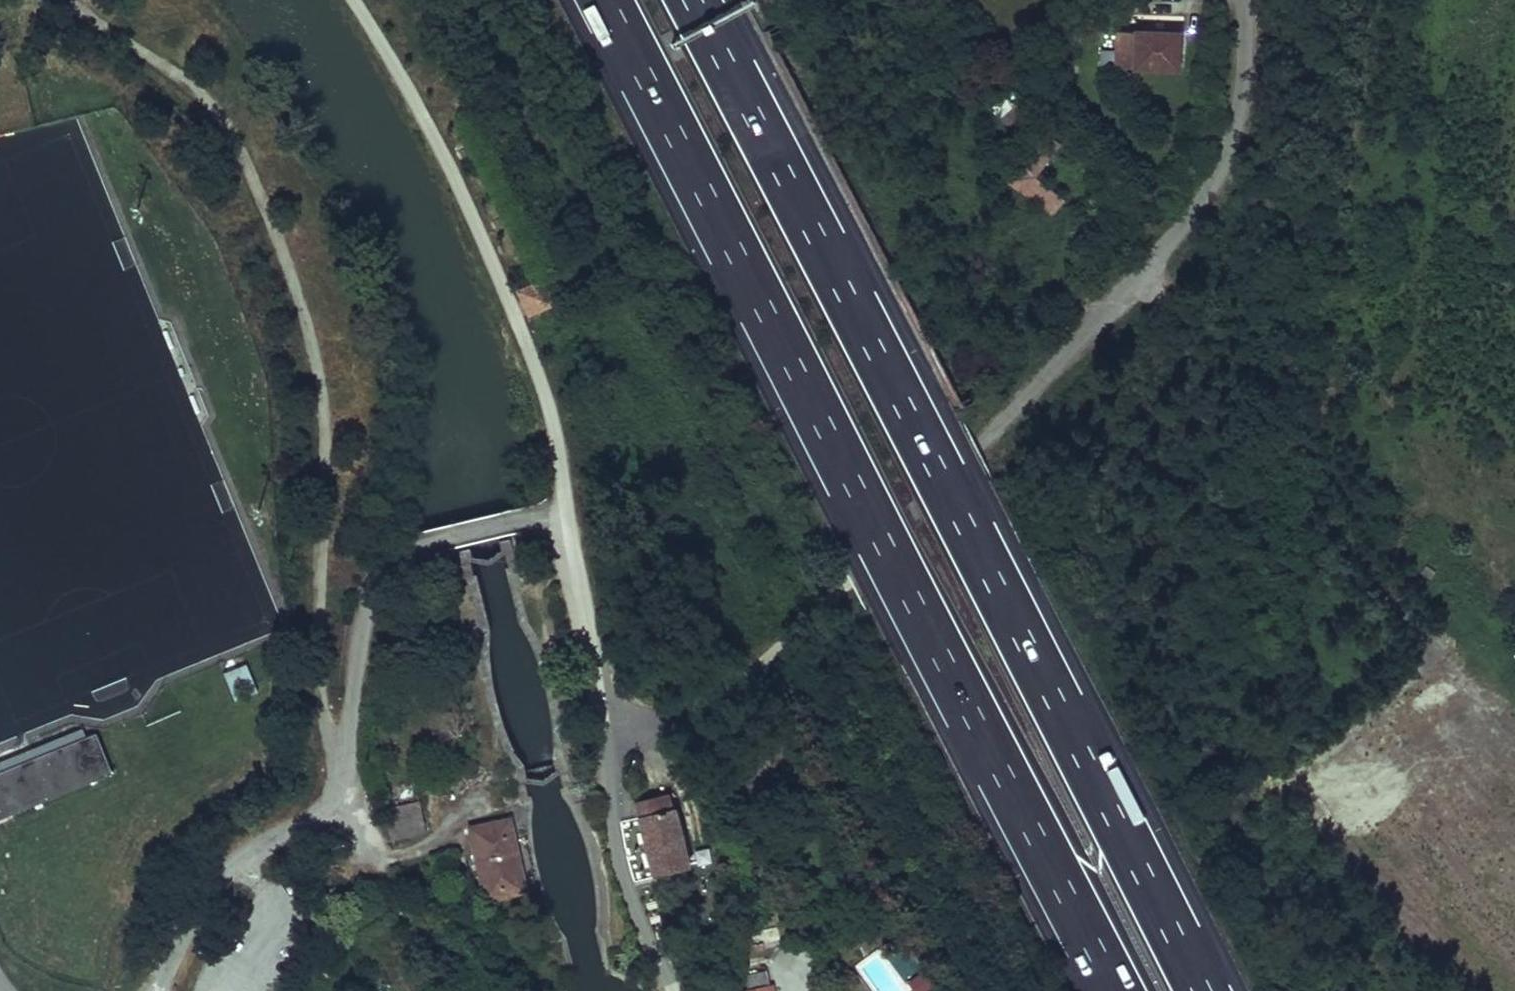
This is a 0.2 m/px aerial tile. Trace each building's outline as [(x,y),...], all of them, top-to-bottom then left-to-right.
[(1143,19),(1142,34),(1166,35),(1167,20),(1143,19)] [(1166,35),(1142,34),(1118,33),(1116,71),(1179,73),(1180,35),(1166,35)] [(1022,113),(1003,96),(990,110),(1010,128),(1022,113)] [(1062,147),(1046,134),(1022,164),(1009,181),(1055,219),(1067,202),(1038,179),(1062,147)] [(517,290),(529,317),(556,305),(544,278),(517,290)] [(234,701),(258,691),(247,662),(223,672),(234,701)] [(113,778),(95,727),(0,759),(0,815),(113,778)] [(636,802),(654,876),(688,868),(667,783),(649,788),(651,798),(636,802)] [(420,801),(388,809),(387,814),(390,839),(426,831),(420,801)] [(509,820),(470,829),(486,899),(525,891),(509,820)] [(885,959),(914,990),(937,990),(898,948),(885,959)] [(699,981),(692,990),(713,990),(699,981)]
